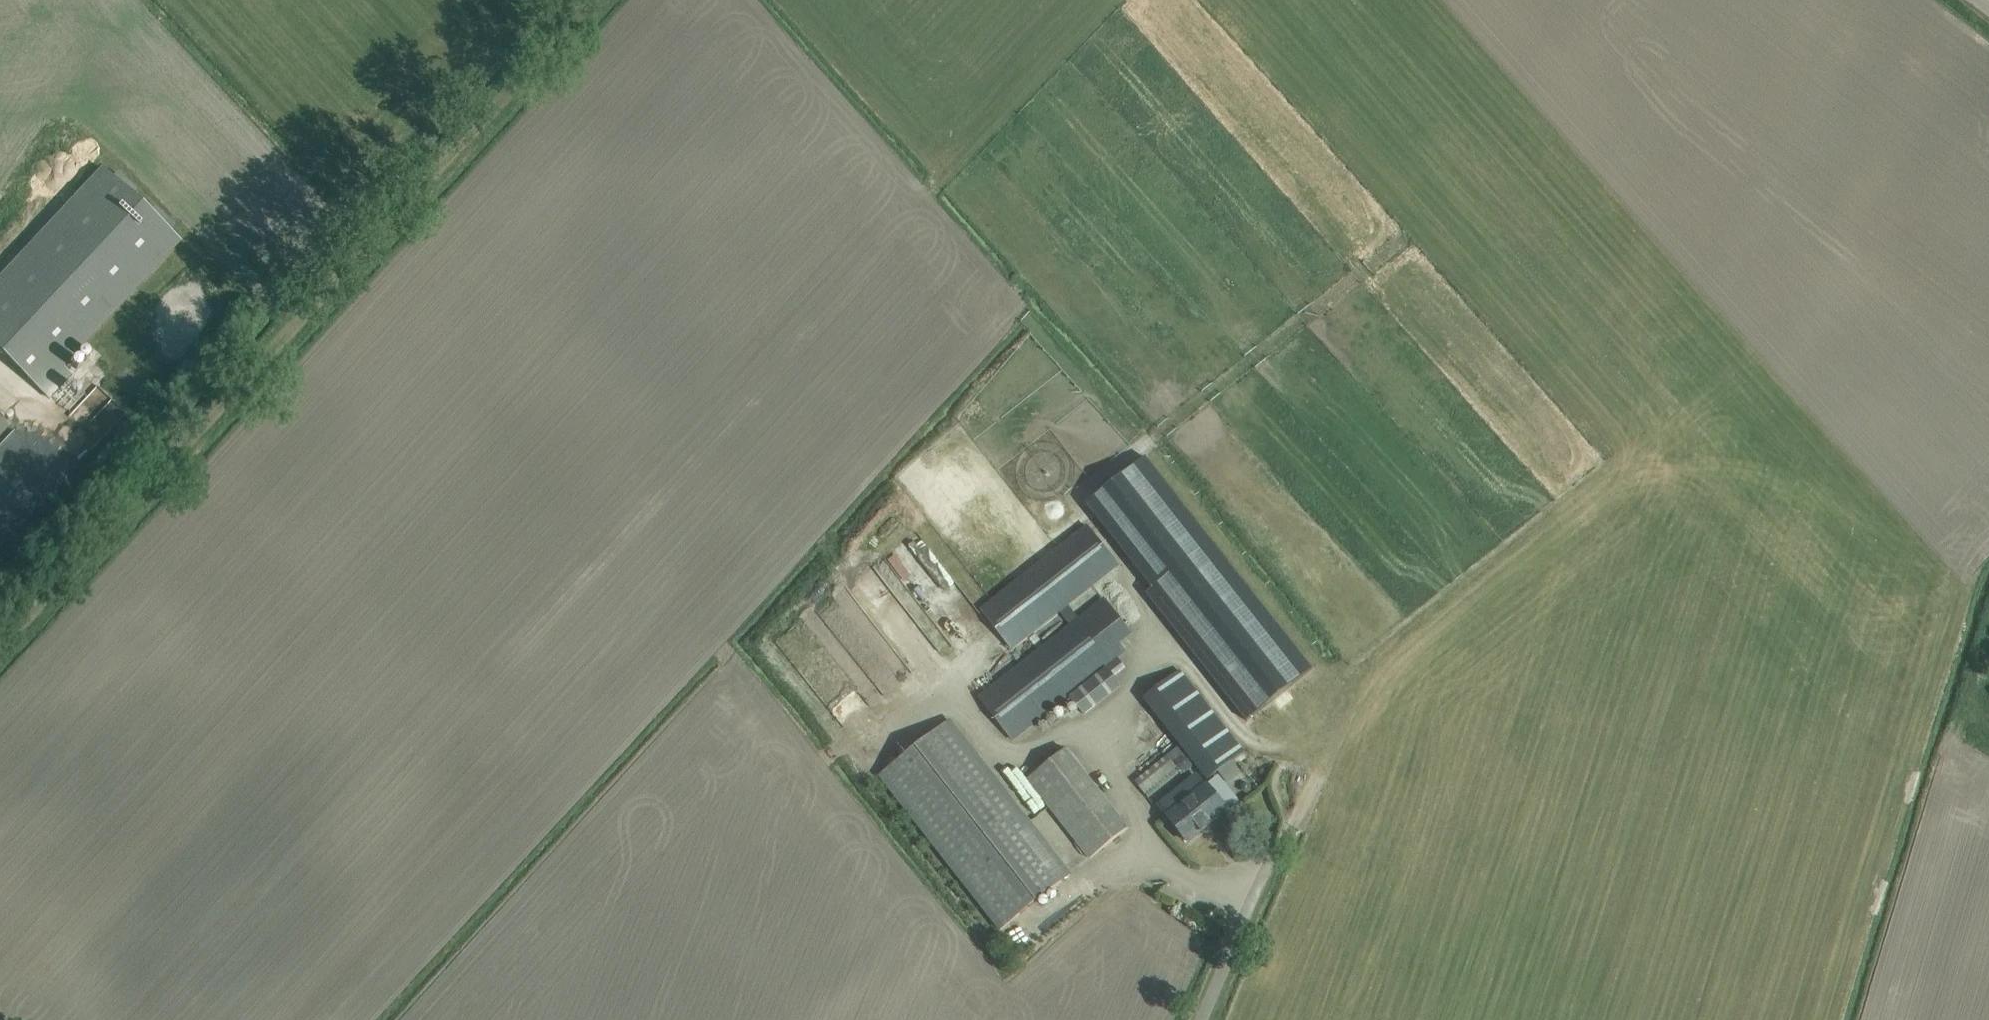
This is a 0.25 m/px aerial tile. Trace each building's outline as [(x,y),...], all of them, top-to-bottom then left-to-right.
[(0,276),(0,353),(50,399),(73,375),(64,367),(181,242),(100,168),(0,276)] [(9,426),(0,417),(0,436),(9,426)] [(1107,488),(1096,496),(1162,580),(1152,588),(1145,593),(1246,721),(1308,672),(1312,669),(1311,668),(1148,455),(1107,488)] [(1104,598),(1090,609),(1079,618),(1069,605),(1119,566),(1086,525),(980,609),(1013,649),(1061,612),(1070,625),(979,697),(1013,740),(1069,695),(1084,714),(1120,685),(1113,676),(1125,667),(1118,657),(1124,653),(1114,641),(1128,630),(1104,598)] [(1180,669),(1144,699),(1208,780),(1244,749),(1180,669)] [(950,720),(880,775),(1001,930),(1071,875),(950,720)] [(1128,828),(1115,812),(1066,749),(1028,779),(1078,842),(1090,858),(1128,828)] [(1166,754),(1140,786),(1151,795),(1177,763),(1166,754)] [(1228,810),(1215,794),(1207,784),(1167,816),(1188,842),(1228,810)]
